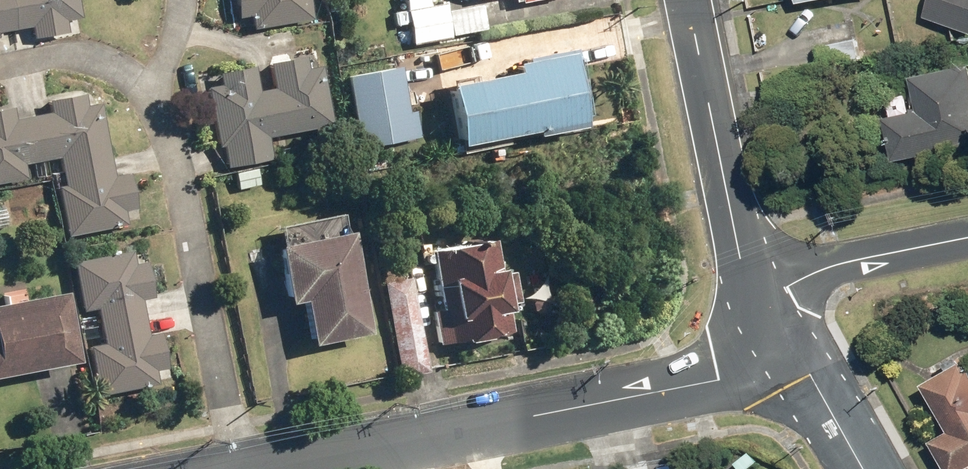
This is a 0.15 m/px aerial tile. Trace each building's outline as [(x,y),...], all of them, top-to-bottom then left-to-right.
[(29,31),(30,40),(65,34),(63,21),(79,18),(76,0),(0,0),(0,36),(29,31)] [(235,20),(243,19),(245,29),(308,18),(305,0),(232,0),(235,20)] [(410,45),(485,32),(481,6),(442,12),(441,4),(429,7),(428,0),(402,0),(404,10),(390,12),(392,28),(406,25),(410,45)] [(923,16),(967,34),(967,0),(930,0),(923,16)] [(216,86),(202,89),(213,150),(219,149),(222,169),(232,167),(236,191),(254,187),(250,162),(271,158),(268,139),(328,128),(316,57),(265,66),(269,91),(256,93),(251,67),(214,73),(216,86)] [(503,78),(444,86),(453,147),(573,130),(562,58),(501,67),(503,78)] [(406,116),(396,68),(343,79),(357,151),(416,139),(412,115),(406,116)] [(883,100),(892,161),(967,149),(967,69),(907,78),(909,96),(883,100)] [(94,99),(85,101),(83,93),(47,101),(50,113),(11,121),(9,112),(0,114),(0,184),(25,179),(22,168),(58,160),(65,191),(53,194),(62,238),(123,225),(120,211),(134,208),(127,174),(111,178),(94,99)] [(359,336),(335,215),(273,228),(277,246),(270,248),(281,307),(296,305),(304,347),(359,336)] [(489,242),(425,252),(439,346),(503,336),(498,305),(509,303),(504,270),(494,272),(489,242)] [(147,251),(71,263),(79,314),(93,312),(98,346),(82,348),(90,400),(154,390),(151,370),(165,368),(160,336),(145,338),(139,301),(154,299),(147,251)] [(410,270),(379,276),(397,374),(428,369),(410,270)] [(70,364),(55,284),(0,294),(0,377),(70,364)] [(931,443),(945,468),(967,468),(967,368),(964,370),(961,365),(923,386),(949,434),(931,443)]
